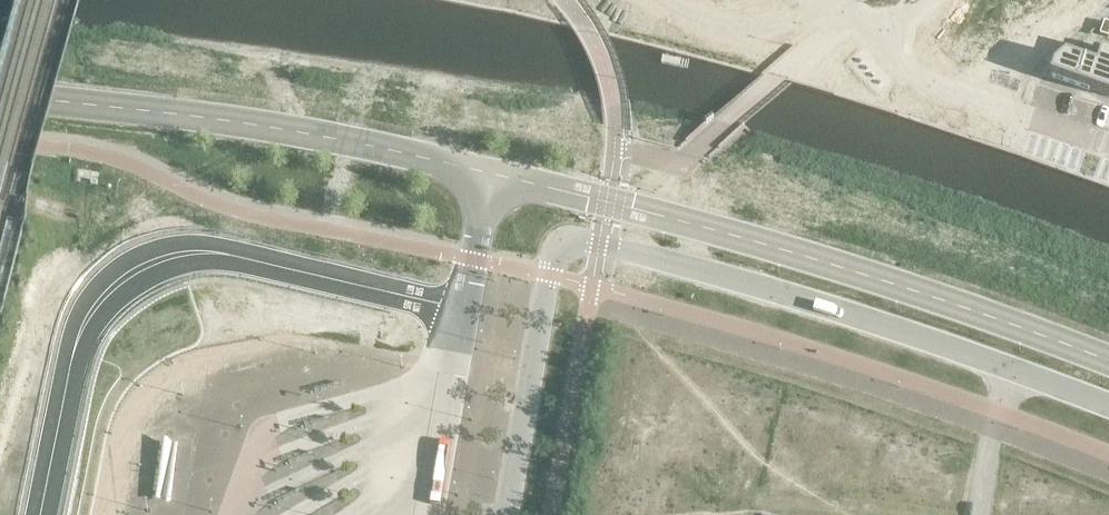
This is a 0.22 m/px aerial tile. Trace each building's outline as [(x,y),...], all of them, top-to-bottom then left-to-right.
[(1104,22),(1099,35),(1108,38),(1108,35),(1108,24),(1104,22)] [(1103,53),(1098,67),(1099,68),(1091,91),(1108,98),(1108,55),(1103,53)] [(1050,77),(1091,91),(1099,68),(1098,67),(1066,56),(1054,66),(1050,77)]
